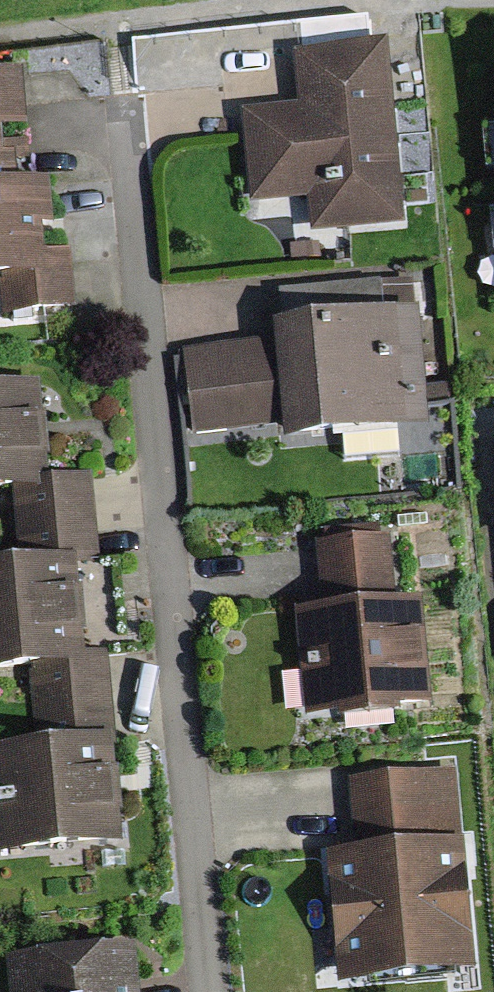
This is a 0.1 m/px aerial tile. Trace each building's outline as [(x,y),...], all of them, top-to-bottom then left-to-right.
[(401,227),(387,47),(299,54),(303,111),(247,116),(254,204),(309,199),(312,234),(401,227)] [(22,162),(16,79),(0,81),(0,164),(22,162)] [(1,315),(76,310),(72,248),(58,249),(54,184),(0,187),(0,304),(1,315)] [(425,427),(413,286),(290,295),(292,324),(275,325),(277,347),(284,425),(285,439),(425,427)] [(197,434),(284,425),(277,347),(188,357),(197,434)] [(12,493),(44,491),(43,482),(53,481),(49,429),(46,386),(0,389),(0,494),(12,493)] [(426,434),(346,439),(347,457),(427,453),(426,434)] [(98,563),(91,479),(53,481),(43,482),(44,491),(12,493),(19,568),(0,569),(0,675),(29,673),(69,670),(68,663),(85,662),(81,607),(78,565),(98,563)] [(302,721),(427,709),(417,604),(393,606),(386,538),(318,545),(325,612),(291,615),(302,721)] [(122,846),(117,784),(107,660),(85,662),(68,663),(69,670),(29,673),(35,745),(0,748),(0,856),(122,846)] [(335,986),(475,972),(456,778),(348,789),(355,864),(323,867),(335,986)] [(133,948),(8,960),(11,991),(137,991),(133,948)]
